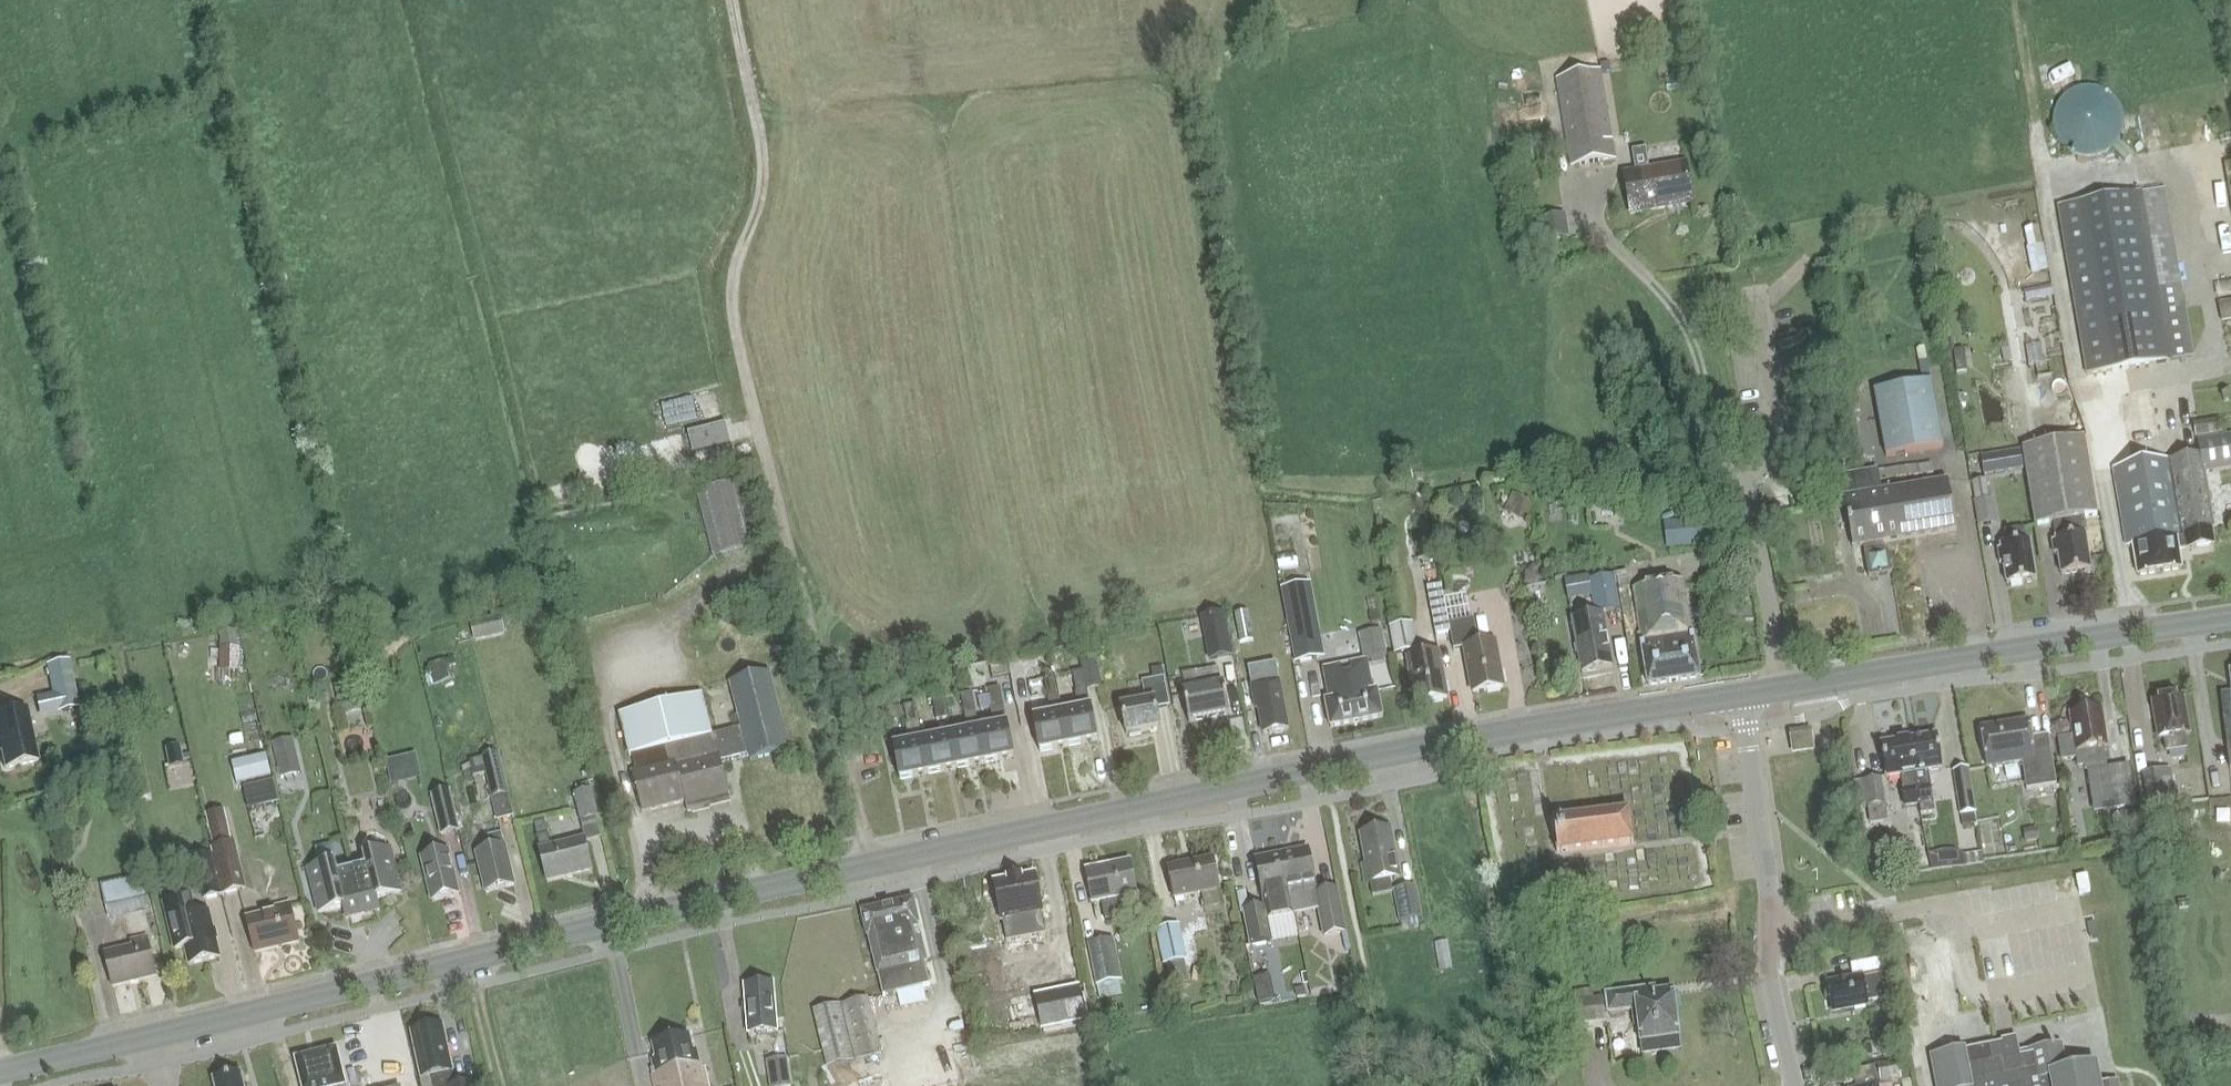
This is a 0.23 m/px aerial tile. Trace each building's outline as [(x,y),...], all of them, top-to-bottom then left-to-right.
[(1615,159),(1601,71),(1556,78),(1570,167),(1615,159)] [(2054,111),(2053,122),(2054,133),(2059,143),(2067,151),(2077,156),(2088,158),(2099,156),(2109,151),(2117,143),(2122,133),(2124,122),(2122,111),(2117,101),(2109,93),(2099,88),(2088,87),(2077,88),(2067,93),(2059,101),(2054,111)] [(1630,216),(1692,205),(1686,165),(1648,171),(1645,151),(1632,153),(1635,174),(1623,176),(1630,216)] [(2057,207),(2085,376),(2190,358),(2181,308),(2163,311),(2143,193),(2057,207)] [(1572,214),(1546,216),(1548,237),(1573,235),(1572,214)] [(1943,447),(1931,381),(1873,392),(1885,457),(1943,447)] [(686,395),(689,417),(715,412),(711,391),(686,395)] [(723,420),(721,411),(690,420),(693,429),(723,420)] [(2222,433),(2220,420),(2193,424),(2196,438),(2222,433)] [(731,446),(726,425),(688,434),(693,455),(731,446)] [(2230,469),(2230,437),(2199,441),(2201,455),(2114,471),(2127,548),(2132,547),(2137,576),(2181,569),(2178,552),(2187,550),(2187,549),(2213,545),(2211,531),(2214,530),(2204,472),(2230,469)] [(2084,518),(2096,516),(2084,438),(2023,448),(2036,526),(2052,523),(2055,543),(2052,544),(2054,555),(2058,554),(2061,576),(2090,571),(2085,537),(2087,536),(2084,518)] [(2017,449),(2004,452),(2007,469),(2020,467),(2017,449)] [(1884,551),(1883,543),(1956,531),(1948,482),(1882,493),(1880,482),(1935,473),(1933,463),(1879,472),(1879,470),(1839,477),(1851,550),(1863,548),(1868,578),(1892,574),(1887,550),(1884,551)] [(1988,499),(1986,481),(1972,483),(1978,526),(1997,523),(1993,498),(1988,499)] [(753,549),(738,484),(698,493),(712,558),(753,549)] [(1529,502),(1513,495),(1504,514),(1520,521),(1529,502)] [(2006,585),(2034,580),(2028,542),(2025,542),(2023,530),(2004,533),(2006,545),(2000,546),(2001,550),(1997,551),(1999,564),(2003,563),(2006,585)] [(1630,589),(1627,572),(1616,574),(1618,590),(1630,589)] [(1619,610),(1614,575),(1589,579),(1594,613),(1619,610)] [(1641,642),(1648,686),(1699,678),(1691,634),(1682,581),(1633,589),(1641,642)] [(1280,590),(1295,663),(1317,659),(1302,586),(1280,590)] [(1448,623),(1444,603),(1441,587),(1427,590),(1435,634),(1449,632),(1453,649),(1463,647),(1472,693),(1502,687),(1494,642),(1478,645),(1473,619),(1448,623)] [(533,615),(531,606),(522,608),(524,617),(533,615)] [(504,634),(502,625),(522,620),(519,608),(497,613),(498,617),(470,624),(474,642),(504,634)] [(1208,619),(1213,646),(1235,642),(1230,615),(1208,619)] [(1574,621),(1576,632),(1574,632),(1582,673),(1612,668),(1605,627),(1603,627),(1602,619),(1594,617),(1574,621)] [(1418,650),(1412,623),(1389,628),(1394,655),(1418,650)] [(239,647),(235,628),(218,631),(221,647),(219,647),(219,671),(238,671),(239,647)] [(1386,656),(1381,630),(1358,635),(1364,661),(1386,656)] [(1416,704),(1446,698),(1437,652),(1407,658),(1416,704)] [(1096,656),(1081,659),(1084,671),(1088,691),(1102,688),(1096,656)] [(1283,730),(1288,730),(1279,683),(1282,682),(1277,656),(1263,659),(1267,683),(1251,686),(1256,709),(1258,711),(1263,734),(1273,733),(1275,734),(1282,733),(1283,730)] [(52,695),(44,697),(47,715),(79,708),(69,661),(46,666),(52,695)] [(1330,728),(1382,717),(1376,691),(1372,692),(1365,661),(1322,670),(1329,700),(1325,701),(1330,728)] [(448,679),(444,662),(430,665),(434,686),(448,679)] [(1162,667),(1150,669),(1152,680),(1163,678),(1162,667)] [(1069,747),(1098,741),(1088,691),(1084,671),(1072,673),(1076,693),(1075,693),(1078,710),(1062,714),(1069,747)] [(1188,723),(1229,715),(1223,687),(1221,687),(1218,671),(1195,675),(1198,691),(1183,694),(1188,723)] [(749,761),(788,751),(769,674),(730,683),(741,728),(711,736),(701,695),(619,716),(629,757),(631,756),(636,773),(632,775),(641,813),(684,803),(685,807),(728,796),(720,763),(748,756),(749,761)] [(1040,752),(1069,747),(1062,714),(1055,677),(1044,679),(1052,716),(1033,719),(1040,752)] [(1159,729),(1155,709),(1169,706),(1164,679),(1142,683),(1146,704),(1121,708),(1126,735),(1129,734),(1129,737),(1141,735),(1140,732),(1159,729)] [(343,717),(360,712),(352,682),(335,687),(343,717)] [(372,706),(386,702),(381,687),(367,691),(372,706)] [(994,728),(978,731),(985,763),(1013,758),(1007,725),(1003,708),(999,688),(989,690),(993,709),(990,710),(994,728)] [(2230,770),(2230,693),(2219,694),(2229,770),(2230,770)] [(985,763),(978,731),(971,694),(961,696),(968,733),(950,736),(956,769),(985,763)] [(2150,702),(2156,741),(2164,740),(2166,753),(2186,750),(2184,736),(2191,735),(2185,697),(2150,702)] [(936,721),(947,719),(943,699),(932,701),(936,721)] [(921,742),(922,742),(915,705),(904,707),(907,725),(905,726),(909,744),(893,747),(899,780),(928,775),(921,742)] [(38,763),(27,709),(0,715),(0,751),(2,751),(6,770),(38,763)] [(2100,710),(2070,715),(2073,738),(2057,739),(2059,760),(2074,759),(2075,768),(2084,767),(2085,772),(2107,769),(2104,750),(2106,749),(2100,710)] [(2054,785),(2050,747),(2032,750),(2028,721),(1980,729),(1987,767),(2021,762),(2025,789),(2054,785)] [(1814,749),(1812,733),(1790,737),(1793,752),(1814,749)] [(921,742),(928,775),(956,769),(950,736),(922,742),(921,742)] [(1935,813),(1929,773),(1942,771),(1937,736),(1908,740),(1919,806),(1921,815),(1935,813)] [(300,774),(292,738),(272,742),(280,778),(300,774)] [(1919,806),(1908,740),(1881,745),(1886,780),(1900,777),(1905,808),(1919,806)] [(183,743),(169,746),(172,764),(187,761),(183,743)] [(421,752),(390,759),(395,783),(426,776),(421,752)] [(485,775),(496,822),(513,818),(499,755),(469,762),(473,778),(485,775)] [(115,756),(100,759),(103,774),(118,771),(115,756)] [(1977,824),(1969,769),(1953,771),(1959,816),(1961,815),(1963,826),(1977,824)] [(2174,795),(2171,774),(2161,775),(2161,772),(2142,775),(2145,799),(2174,795)] [(1885,805),(1881,778),(1853,782),(1857,809),(1885,805)] [(278,803),(273,782),(243,788),(247,810),(278,803)] [(575,787),(577,795),(574,796),(580,823),(598,819),(592,791),(591,792),(589,784),(575,787)] [(459,832),(449,791),(430,795),(440,836),(459,832)] [(205,814),(213,849),(224,897),(247,891),(236,843),(232,844),(224,810),(205,814)] [(1557,853),(1633,844),(1629,810),(1552,820),(1557,853)] [(2128,832),(2126,813),(2113,814),(2115,833),(2128,832)] [(532,824),(536,837),(546,883),(563,879),(563,878),(590,871),(590,873),(592,873),(584,839),(550,847),(544,821),(532,824)] [(1365,883),(1398,877),(1389,829),(1360,835),(1366,865),(1361,866),(1365,883)] [(2039,840),(2037,829),(2023,831),(2025,843),(2039,840)] [(491,850),(476,853),(486,893),(514,886),(505,847),(504,847),(501,834),(488,837),(491,850)] [(224,897),(213,849),(210,849),(211,854),(192,859),(202,902),(224,897)] [(1307,849),(1280,855),(1292,916),(1319,910),(1324,936),(1345,932),(1337,889),(1316,893),(1307,849)] [(366,867),(352,871),(362,914),(378,910),(376,899),(401,893),(390,850),(363,857),(366,867)] [(448,852),(422,858),(432,902),(458,895),(448,852)] [(1983,863),(1982,853),(1964,856),(1965,866),(1983,863)] [(1265,908),(1249,911),(1243,913),(1250,947),(1297,938),(1292,916),(1280,855),(1255,860),(1265,908)] [(1200,892),(1204,911),(1222,907),(1212,859),(1167,868),(1173,897),(1200,892)] [(1138,914),(1134,895),(1136,894),(1129,862),(1088,869),(1094,902),(1101,901),(1105,921),(1138,914)] [(362,914),(352,871),(336,875),(334,864),(307,871),(318,913),(343,907),(346,918),(362,914)] [(1005,880),(991,883),(998,922),(999,922),(1004,944),(1043,936),(1038,914),(1039,914),(1032,875),(1018,878),(1018,877),(1005,880)] [(149,909),(142,876),(101,885),(107,917),(149,909)] [(1422,918),(1416,887),(1393,891),(1399,923),(1422,918)] [(207,913),(194,916),(189,897),(164,904),(175,950),(184,948),(188,965),(219,958),(207,913)] [(870,936),(879,974),(884,996),(929,986),(924,965),(926,964),(917,925),(919,925),(912,900),(861,912),(867,937),(870,936)] [(254,954),(298,943),(289,904),(275,907),(276,912),(246,919),(254,954)] [(1187,960),(1180,925),(1156,930),(1163,965),(1187,960)] [(112,988),(155,977),(146,938),(131,942),(132,948),(104,955),(112,988)] [(1122,981),(1113,940),(1087,945),(1099,1001),(1122,997),(1118,982),(1122,981)] [(1452,971),(1448,942),(1435,944),(1439,973),(1452,971)] [(1890,969),(1886,950),(1849,957),(1853,976),(1890,969)] [(1189,984),(1185,963),(1167,966),(1171,987),(1189,984)] [(1868,1003),(1885,1000),(1881,978),(1829,988),(1835,1015),(1869,1009),(1868,1003)] [(773,986),(745,989),(751,1038),(779,1035),(773,986)] [(1593,998),(1592,990),(1573,991),(1577,1023),(1606,1020),(1603,997),(1593,998)] [(1673,990),(1646,993),(1607,998),(1609,1016),(1634,1013),(1636,1029),(1642,1028),(1645,1058),(1680,1054),(1673,990)] [(827,1068),(855,1062),(878,1056),(882,1055),(868,997),(813,1010),(827,1068)] [(1116,1015),(1107,1008),(1096,1020),(1106,1028),(1116,1015)] [(453,1072),(442,1027),(425,1030),(422,1028),(416,1030),(414,1033),(411,1034),(422,1080),(423,1085),(456,1085),(453,1072)] [(652,1045),(655,1058),(652,1058),(655,1071),(653,1072),(657,1085),(707,1085),(703,1067),(700,1068),(695,1049),(691,1050),(688,1036),(652,1045)] [(1897,1053),(1894,1036),(1881,1039),(1884,1056),(1897,1053)] [(1937,1085),(2100,1085),(2095,1066),(2066,1072),(2061,1045),(2019,1053),(2017,1044),(2002,1047),(2002,1042),(1987,1045),(1965,1050),(1931,1057),(1937,1085)] [(335,1051),(296,1061),(302,1085),(335,1085),(343,1084),(335,1051)] [(787,1058),(766,1061),(769,1085),(790,1085),(787,1058)] [(1899,1081),(1895,1062),(1876,1066),(1880,1085),(1899,1081)] [(240,1075),(214,1081),(215,1085),(242,1085),(240,1075)]
